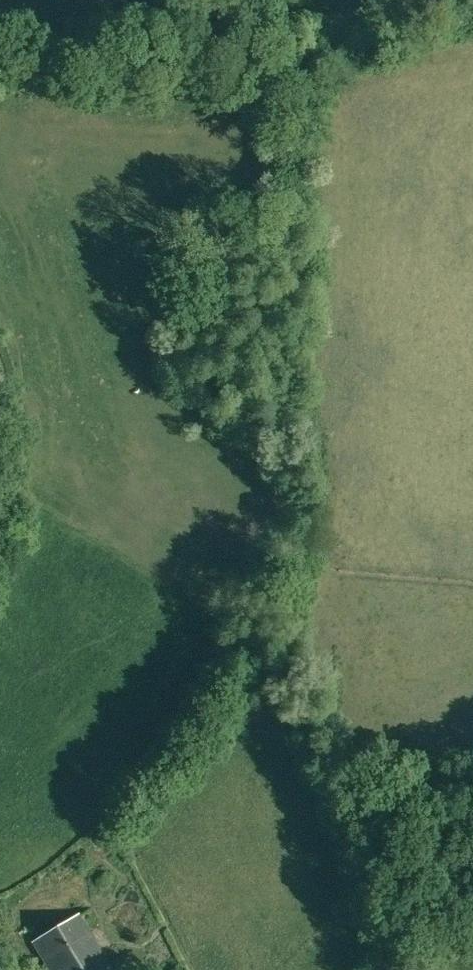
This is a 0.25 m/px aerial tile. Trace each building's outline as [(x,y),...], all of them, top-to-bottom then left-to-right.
[(31,942),(48,969),(114,969),(79,913),(31,942)]
